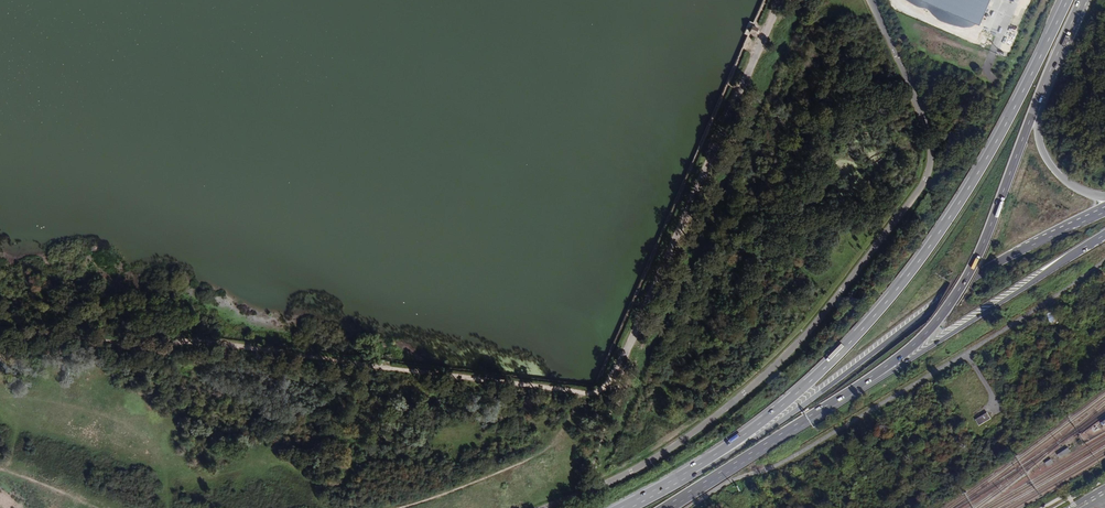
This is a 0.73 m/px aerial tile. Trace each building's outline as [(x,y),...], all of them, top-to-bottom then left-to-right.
[(984,17),(992,0),(943,0),(984,17)] [(753,36),(756,29),(750,26),(748,30),(747,33),(753,36)] [(744,55),(750,44),(744,41),(739,53),(744,55)] [(985,412),(973,419),(977,426),(989,419),(987,416),(985,412)]
